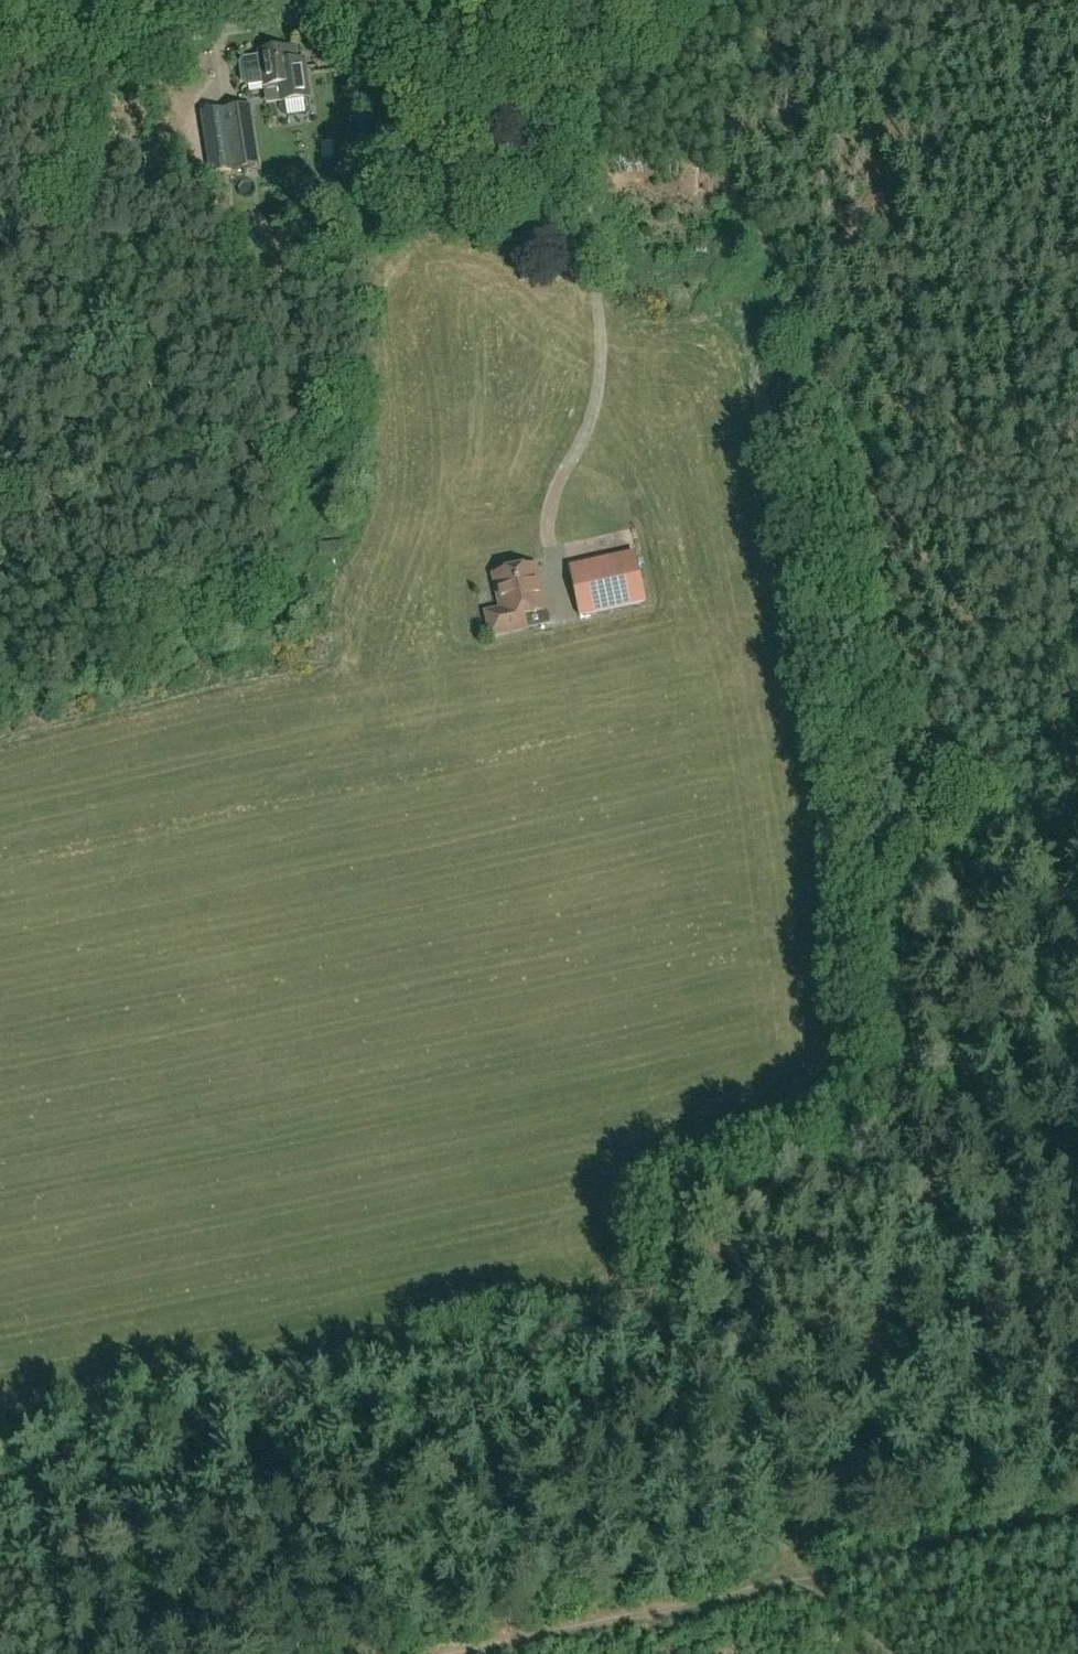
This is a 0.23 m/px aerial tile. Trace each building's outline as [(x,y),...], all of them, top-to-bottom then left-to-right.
[(298,69),(295,47),(259,52),(260,58),(245,60),(241,65),(243,82),(248,85),(263,83),(264,88),(277,86),(279,102),(310,97),(306,68),(298,69)] [(261,166),(251,105),(222,110),(232,171),(261,166)] [(599,589),(612,584),(604,560),(591,564),(599,589)] [(535,566),(495,575),(502,610),(487,614),(492,635),(527,627),(524,616),(546,611),(535,566)]
